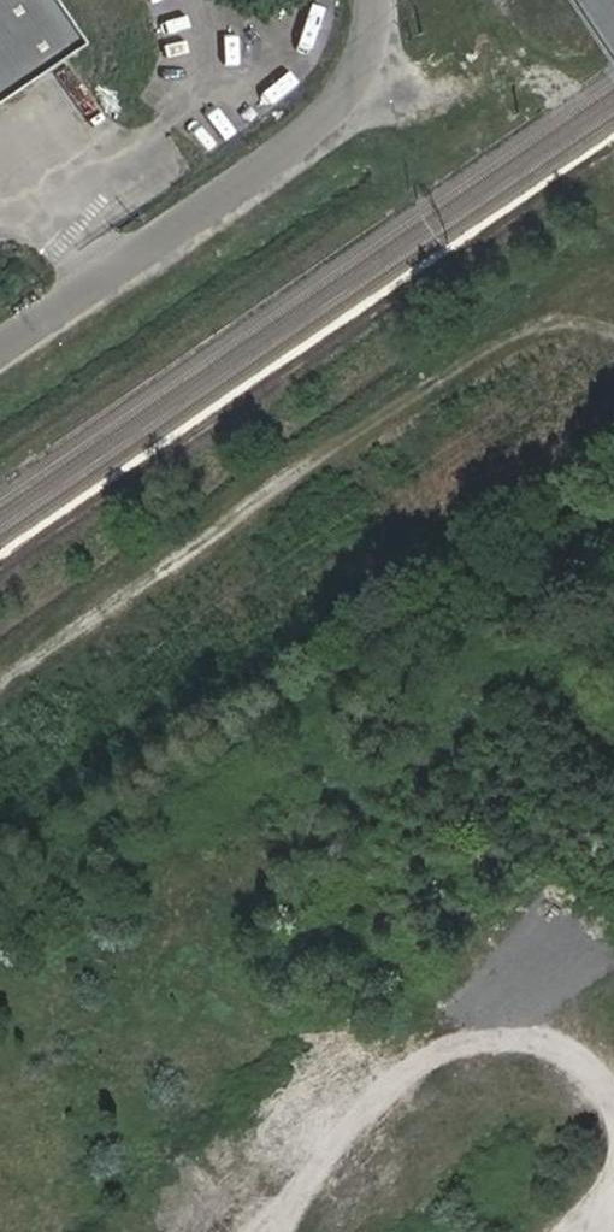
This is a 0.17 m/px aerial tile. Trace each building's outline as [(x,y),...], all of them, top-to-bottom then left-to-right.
[(73,50),(39,0),(0,0),(0,100),(73,50)]
